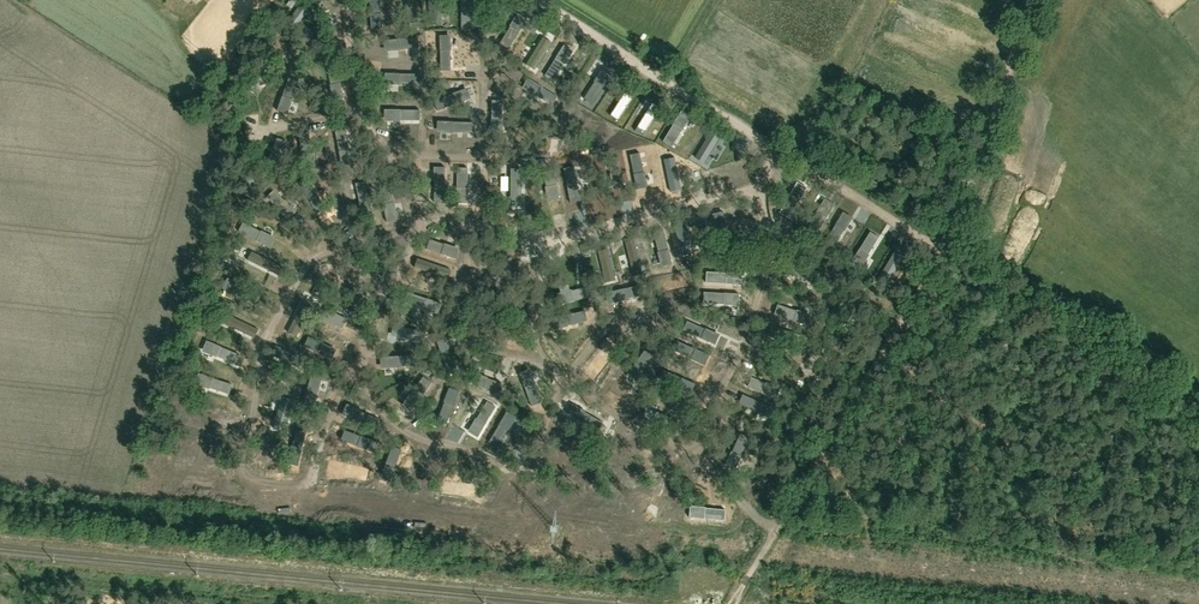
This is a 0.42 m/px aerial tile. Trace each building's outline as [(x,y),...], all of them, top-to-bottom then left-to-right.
[(281,21),(306,41),(315,29),(317,31),(326,20),(324,19),(333,7),(325,0),(296,0),(286,12),(287,14),(281,21)]
